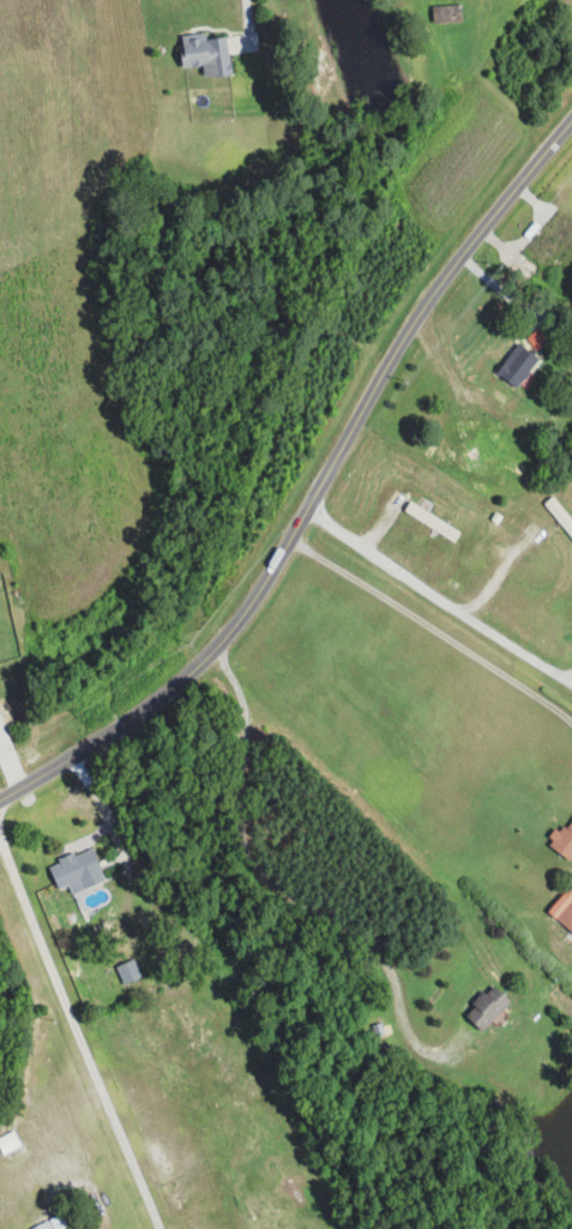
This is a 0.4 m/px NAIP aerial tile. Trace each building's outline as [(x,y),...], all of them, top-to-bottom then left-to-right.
[(433,23),(459,23),(459,6),(433,6),(433,23)] [(180,35),(183,67),(203,66),(204,78),(230,76),(227,37),(206,38),(205,32),(180,35)] [(538,356),(518,341),(495,371),(517,386),(538,356)] [(571,540),(571,522),(554,496),(546,502),(571,540)] [(404,510),(453,541),(459,532),(410,502),(404,510)] [(548,843),(570,861),(571,858),(571,814),(548,843)] [(58,887),(82,879),(84,887),(103,880),(92,847),(48,863),(58,887)] [(570,887),(548,910),(571,934),(571,889),(570,887)] [(115,966),(122,984),(142,976),(134,958),(115,966)] [(464,1013),(482,1031),(511,1002),(493,983),(464,1013)] [(31,1228),(68,1228),(61,1213),(30,1228),(31,1228)]
